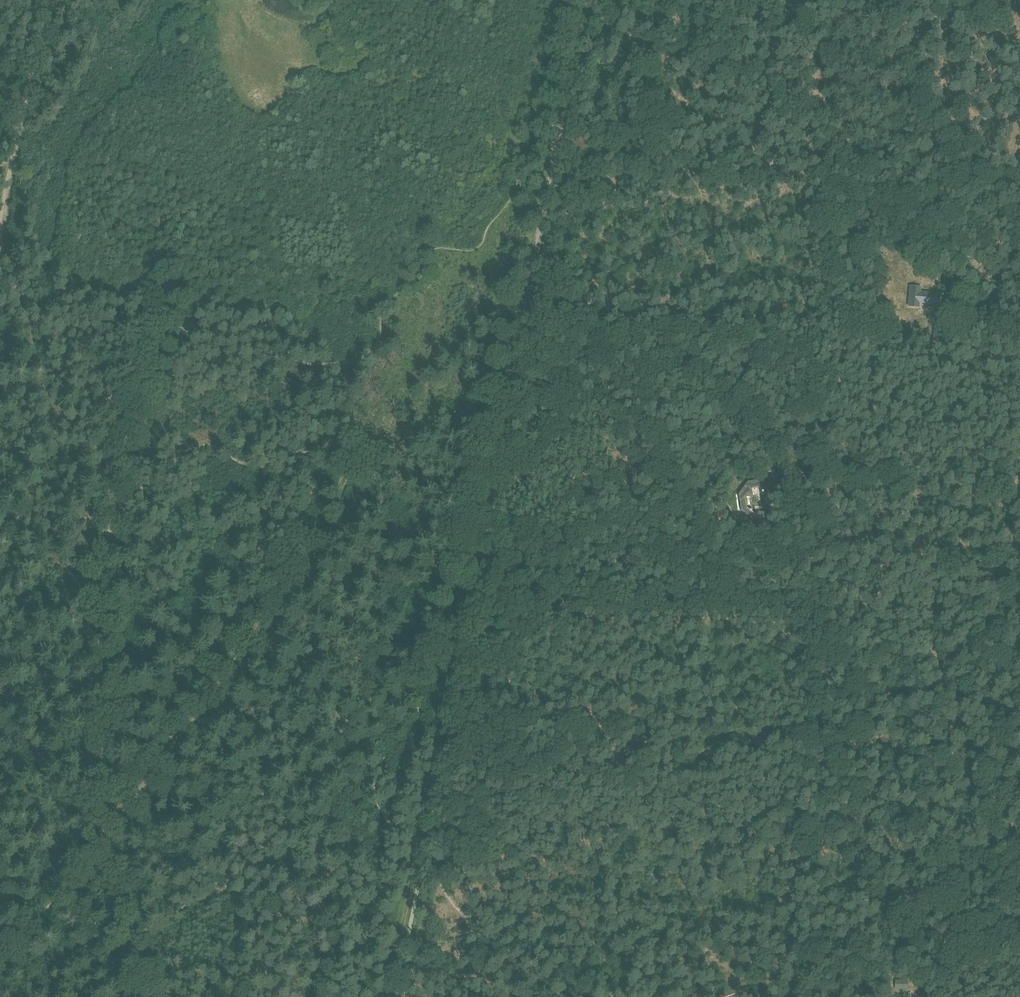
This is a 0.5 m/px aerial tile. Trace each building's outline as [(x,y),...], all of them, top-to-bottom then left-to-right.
[(977,268),(976,272),(987,276),(989,272),(977,268)] [(920,292),(921,288),(911,287),(909,306),(919,307),(919,302),(937,304),(938,294),(920,292)] [(753,520),(765,518),(764,512),(755,513),(752,511),(753,510),(751,509),(751,510),(747,507),(746,496),(752,488),(761,487),(760,480),(748,482),(739,494),(741,511),(753,520)] [(742,525),(737,528),(741,534),(745,531),(742,525)] [(896,989),(908,989),(908,978),(896,977),(896,989)]
